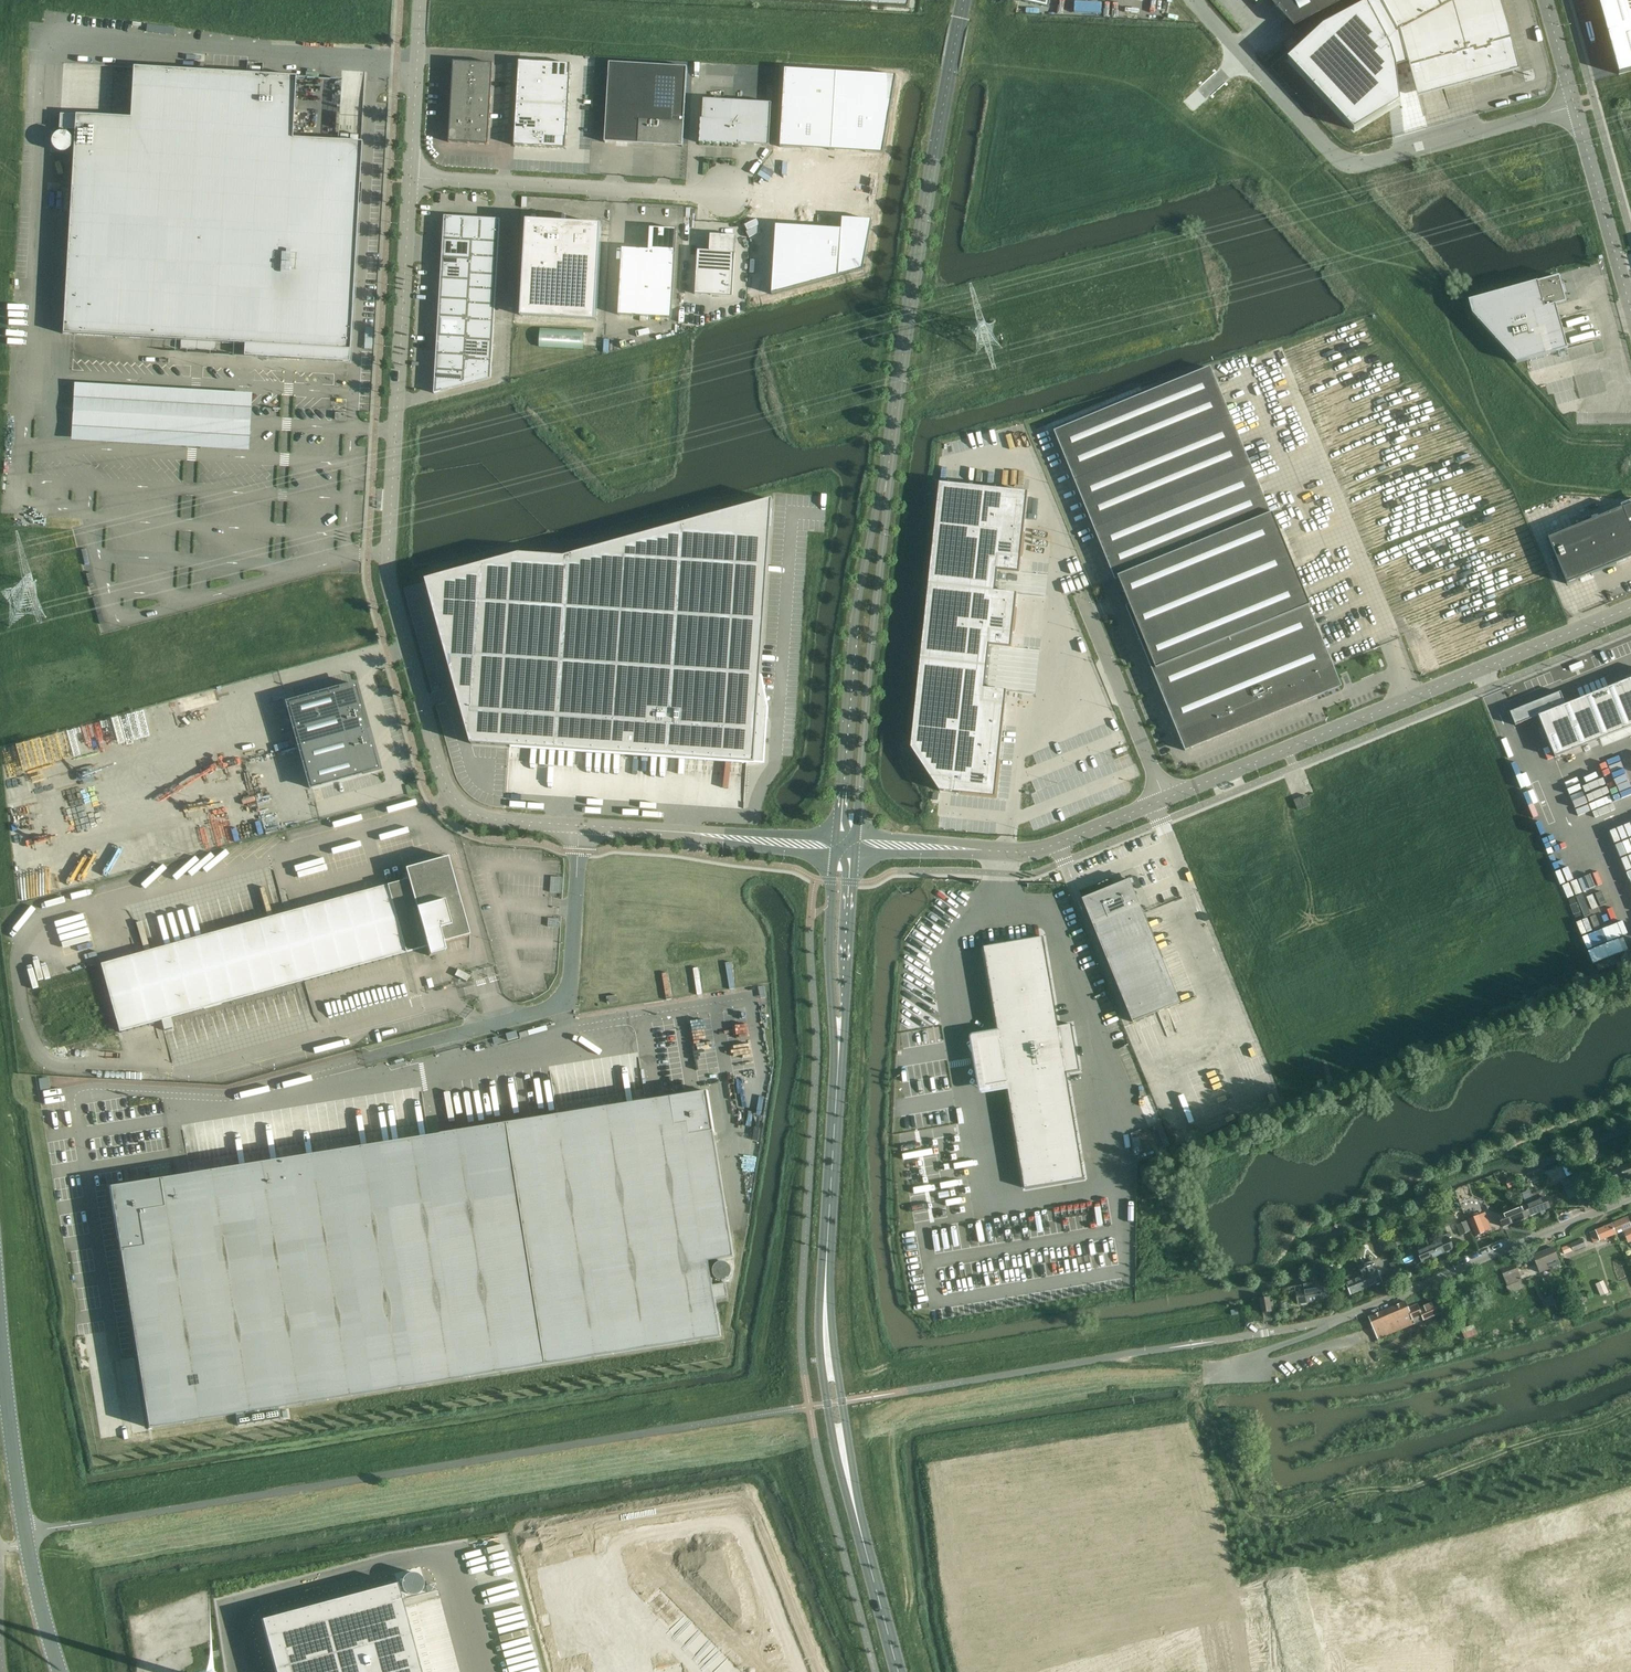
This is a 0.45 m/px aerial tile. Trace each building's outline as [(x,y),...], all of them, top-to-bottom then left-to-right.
[(789,2),(820,4),(828,4),(860,6),(868,7),(899,8),(908,9),(910,0),(753,0),(789,2)] [(1294,28),(1348,0),(1268,0),(1294,28)] [(1288,60),(1354,131),(1400,103),(1396,67),(1409,63),(1418,98),(1519,70),(1500,0),(1374,0),(1323,27),(1288,60)] [(1619,75),(1630,72),(1630,0),(1598,0),(1619,75)] [(1291,38),(1283,45),(1288,50),(1296,43),(1291,38)] [(60,114),(59,129),(74,130),(62,334),(181,341),(180,349),(216,351),(216,343),(244,344),(243,356),(349,362),(349,350),(361,143),(292,139),(295,77),(249,74),(250,54),(237,54),(236,73),(133,67),(130,119),(60,114)] [(519,61),(518,76),(544,77),(545,63),(519,61)] [(472,80),(473,63),(453,62),(452,78),(472,80)] [(473,63),(472,80),(492,81),(493,64),(473,63)] [(545,63),(544,77),(570,79),(571,64),(545,63)] [(682,147),(687,68),(609,63),(604,143),(605,143),(605,141),(682,146),(682,147)] [(785,66),(780,145),(832,148),(837,69),(785,66)] [(837,69),(832,148),(883,151),(897,73),(837,69)] [(518,76),(517,90),(543,91),(544,77),(518,76)] [(544,77),(543,91),(569,93),(570,79),(544,77)] [(452,78),(452,94),(471,95),(472,80),(452,78)] [(491,97),(492,81),(472,80),(471,95),(491,97)] [(517,90),(517,104),(542,105),(543,91),(517,90)] [(543,91),(542,105),(568,107),(569,93),(543,91)] [(452,94),(451,110),(470,111),(471,95),(452,94)] [(490,113),(491,97),(471,95),(470,111),(490,113)] [(739,144),(769,146),(771,104),(704,100),(702,120),(701,120),(699,144),(739,146),(739,144)] [(517,104),(516,118),(542,119),(542,105),(517,104)] [(542,105),(542,119),(567,121),(568,107),(542,105)] [(451,110),(450,126),(470,127),(470,111),(451,110)] [(489,128),(490,113),(470,111),(470,127),(489,128)] [(516,118),(515,132),(541,133),(542,119),(516,118)] [(542,119),(541,133),(567,135),(567,121),(542,119)] [(469,144),(469,129),(470,127),(450,126),(449,143),(469,144)] [(488,145),(489,129),(489,128),(470,127),(469,129),(469,144),(488,145)] [(515,132),(514,147),(526,147),(540,148),(541,133),(515,132)] [(541,133),(540,148),(546,148),(566,150),(567,135),(541,133)] [(443,239),(461,240),(463,218),(444,217),(443,239)] [(482,219),(463,218),(461,240),(474,241),(480,241),(482,219)] [(775,225),(770,295),(862,270),(871,220),(841,218),(841,229),(775,225)] [(480,241),(499,242),(500,220),(482,219),(480,241)] [(597,321),(602,232),(590,231),(590,225),(567,224),(566,230),(527,227),(522,316),(597,321)] [(672,319),(677,230),(674,230),(674,232),(652,231),(651,249),(649,248),(649,251),(622,249),(618,316),(672,319)] [(697,250),(695,295),(732,297),(736,237),(710,235),(709,251),(697,250)] [(443,239),(442,259),(473,260),(473,257),(474,241),(461,240),(443,239)] [(498,258),(499,242),(480,241),(474,241),(473,257),(498,258)] [(472,273),(497,274),(498,258),(473,257),(473,260),(472,273)] [(442,259),(441,278),(472,280),(472,273),(473,260),(442,259)] [(496,290),(497,274),(472,273),(472,280),(471,288),(496,290)] [(1516,364),(1566,350),(1567,350),(1555,306),(1566,303),(1559,277),(1537,283),(1468,302),(1472,315),(1516,364)] [(441,278),(440,298),(471,300),(471,288),(472,280),(441,278)] [(495,305),(496,290),(471,288),(471,300),(470,304),(495,305)] [(439,318),(467,319),(470,320),(470,304),(471,300),(440,298),(439,318)] [(494,321),(495,305),(470,304),(470,320),(494,321)] [(439,318),(437,335),(466,337),(467,319),(439,318)] [(493,341),(494,321),(470,320),(467,319),(466,337),(466,339),(493,341)] [(540,329),(539,347),(583,350),(584,331),(540,329)] [(437,335),(436,353),(465,355),(466,339),(466,337),(437,335)] [(492,361),(493,341),(466,339),(465,355),(465,359),(492,361)] [(436,353),(435,371),(464,373),(465,359),(465,355),(436,353)] [(492,361),(465,359),(464,373),(463,386),(491,379),(492,361)] [(1208,368),(1054,432),(1094,530),(1115,581),(1119,580),(1129,605),(1126,607),(1185,751),(1186,751),(1185,749),(1190,747),(1191,749),(1233,732),(1318,697),(1315,690),(1336,681),(1331,670),(1332,669),(1307,608),(1309,607),(1311,607),(1273,514),(1269,515),(1249,466),(1208,368)] [(464,373),(435,371),(434,394),(463,386),(464,373)] [(251,394),(74,384),(72,412),(70,440),(195,447),(247,450),(249,422),(251,394)] [(939,483),(928,584),(995,592),(998,571),(1019,573),(1025,520),(1028,493),(939,483)] [(767,718),(758,718),(773,500),(564,558),(519,555),(426,581),(471,744),(764,764),(767,718)] [(1548,539),(1567,585),(1617,564),(1616,564),(1630,558),(1630,504),(1628,505),(1548,539)] [(928,584),(920,659),(987,666),(989,645),(1011,648),(1015,612),(1017,594),(995,592),(928,584)] [(920,659),(911,749),(939,792),(995,798),(1007,691),(985,689),(987,666),(920,659)] [(1510,713),(1515,726),(1538,717),(1554,758),(1630,727),(1630,679),(1565,706),(1560,693),(1510,713)] [(338,689),(287,703),(310,789),(352,777),(362,775),(362,774),(378,770),(371,742),(369,743),(364,726),(360,712),(363,712),(355,685),(338,689)] [(1310,806),(1306,796),(1294,801),(1298,811),(1310,806)] [(79,970),(28,985),(32,1002),(51,996),(66,1047),(84,1042),(89,1059),(124,1049),(119,1032),(381,960),(393,1005),(412,1000),(400,954),(426,947),(429,956),(430,956),(430,955),(444,951),(444,952),(445,951),(443,943),(469,936),(447,857),(405,869),(408,879),(381,887),(368,840),(348,845),(361,892),(99,965),(86,918),(66,924),(79,970)] [(1120,884),(1082,899),(1133,1023),(1180,1003),(1142,911),(1146,909),(1145,906),(1141,908),(1130,880),(1126,881),(1125,879),(1119,881),(1120,884)] [(970,1038),(979,1091),(979,1092),(979,1093),(980,1093),(980,1094),(981,1094),(982,1094),(1008,1090),(1025,1189),(1084,1178),(1066,1073),(1079,1070),(1071,1025),(1058,1027),(1043,937),(984,947),(998,1030),(973,1034),(972,1035),(971,1035),(971,1036),(970,1036),(970,1037),(970,1038)] [(458,969),(455,976),(466,981),(466,982),(469,975),(458,969)] [(608,1004),(618,1002),(617,995),(606,997),(608,1004)] [(508,1040),(518,1038),(516,1031),(506,1034),(508,1040)] [(158,1179),(109,1186),(119,1252),(120,1251),(148,1428),(721,1337),(715,1299),(728,1297),(726,1283),(713,1285),(709,1261),(734,1257),(714,1132),(708,1091),(670,1097),(158,1179)] [(1624,1167),(1620,1168),(1625,1179),(1630,1176),(1630,1164),(1624,1167)] [(1609,1185),(1625,1179),(1620,1168),(1613,1171),(1612,1167),(1603,1170),(1609,1185)] [(1567,1191),(1571,1200),(1583,1195),(1576,1177),(1567,1180),(1571,1190),(1567,1191)] [(1525,1207),(1530,1217),(1550,1209),(1545,1199),(1546,1198),(1543,1190),(1529,1195),(1532,1204),(1525,1207)] [(1503,1228),(1530,1217),(1525,1207),(1499,1217),(1503,1228)] [(1616,1234),(1616,1235),(1623,1232),(1625,1235),(1630,1233),(1630,1227),(1627,1218),(1612,1224),(1616,1234)] [(1478,1240),(1479,1239),(1479,1238),(1485,1236),(1486,1237),(1487,1236),(1479,1219),(1471,1223),(1478,1240)] [(1461,1237),(1469,1234),(1472,1232),(1468,1222),(1456,1227),(1461,1237)] [(1616,1235),(1616,1234),(1612,1224),(1590,1233),(1594,1243),(1616,1235)] [(1422,1264),(1454,1250),(1449,1239),(1452,1239),(1449,1233),(1440,1236),(1442,1241),(1417,1251),(1422,1264)] [(1571,1244),(1561,1248),(1564,1254),(1573,1251),(1586,1247),(1583,1240),(1571,1244)] [(1556,1247),(1534,1256),(1537,1264),(1534,1265),(1535,1268),(1538,1267),(1558,1259),(1559,1263),(1562,1261),(1556,1247)] [(1372,1261),(1358,1267),(1359,1270),(1362,1276),(1367,1288),(1381,1282),(1379,1276),(1378,1274),(1377,1270),(1376,1271),(1373,1264),(1372,1261)] [(1402,1275),(1397,1262),(1390,1265),(1395,1277),(1402,1275)] [(1515,1265),(1501,1270),(1504,1278),(1507,1285),(1521,1279),(1519,1272),(1518,1270),(1515,1265)] [(1351,1295),(1367,1288),(1362,1276),(1360,1277),(1358,1272),(1344,1277),(1351,1295)] [(1595,1284),(1600,1296),(1608,1293),(1603,1281),(1595,1284)] [(1304,1292),(1296,1293),(1298,1305),(1324,1301),(1322,1293),(1322,1289),(1320,1282),(1303,1285),(1304,1292)] [(1271,1312),(1271,1310),(1269,1298),(1260,1300),(1262,1314),(1271,1312)] [(1409,1309),(1415,1324),(1420,1322),(1418,1318),(1422,1317),(1424,1320),(1443,1312),(1439,1301),(1420,1309),(1419,1305),(1409,1309)] [(1415,1324),(1409,1309),(1406,1302),(1369,1317),(1378,1339),(1415,1324)] [(1424,1339),(1421,1332),(1410,1336),(1412,1344),(1424,1339)] [(405,1593),(410,1594),(415,1594),(419,1592),(422,1588),(423,1583),(422,1578),(419,1574),(414,1573),(409,1573),(405,1575),(402,1579),(401,1584),(402,1589),(405,1593)] [(261,1619),(275,1671),(421,1671),(397,1582),(261,1619)] [(659,1592),(645,1606),(655,1615),(668,1602),(659,1592)] [(668,1602),(655,1615),(664,1625),(677,1612),(668,1602)] [(677,1612),(664,1625),(673,1635),(687,1621),(677,1612)] [(687,1621),(673,1635),(682,1644),(696,1631),(687,1621)] [(696,1631),(682,1644),(691,1653),(705,1640),(696,1631)] [(705,1640),(691,1653),(700,1663),(714,1650),(705,1640)] [(700,1663),(709,1671),(723,1659),(714,1650),(700,1663)] [(709,1671),(729,1671),(732,1669),(723,1659),(709,1671)]
